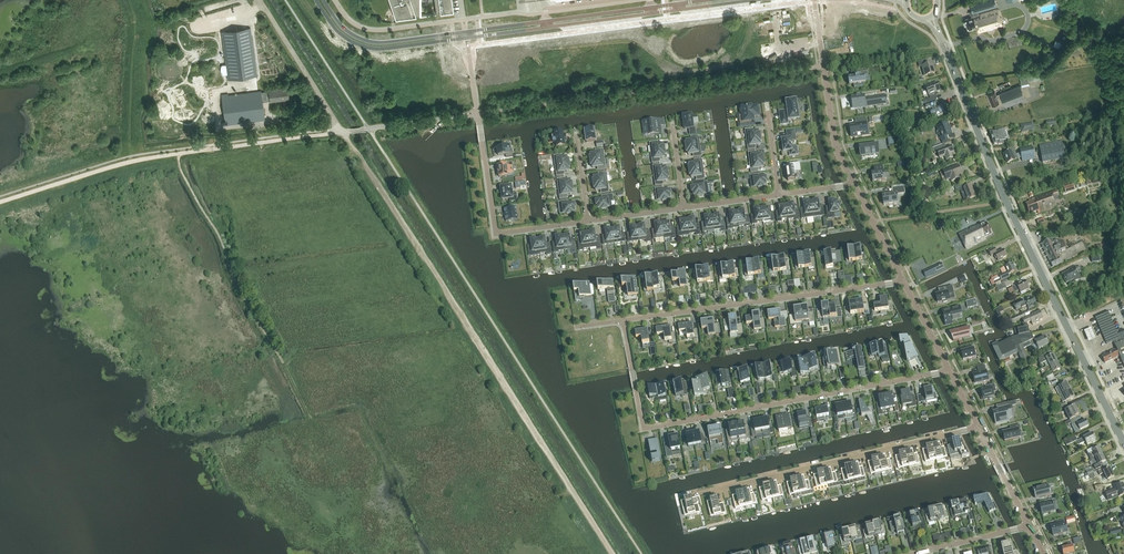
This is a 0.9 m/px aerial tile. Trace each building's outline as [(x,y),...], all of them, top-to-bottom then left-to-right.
[(396,19),(402,19),(402,17),(415,15),(415,16),(415,17),(421,16),(419,16),(419,0),(390,0),(396,19)] [(436,0),(436,1),(436,2),(436,3),(436,4),(436,5),(436,6),(435,7),(436,14),(453,12),(451,0),(436,0)] [(965,19),(969,30),(977,27),(979,33),(1003,26),(998,9),(978,14),(978,13),(997,7),(995,0),(978,0),(970,3),(972,11),(969,12),(969,13),(969,14),(970,14),(970,15),(971,15),(971,16),(973,15),(974,17),(965,19)] [(265,120),(263,102),(270,101),(270,102),(289,99),(288,86),(268,89),(268,91),(261,92),(261,91),(258,91),(256,76),(257,76),(251,28),(222,32),(228,80),(245,78),(247,93),(222,96),(226,125),(265,120)] [(926,76),(936,73),(933,63),(928,64),(927,59),(918,62),(919,67),(922,66),(923,71),(925,71),(926,76)] [(865,76),(868,75),(868,71),(855,73),(856,77),(848,78),(849,85),(854,85),(854,88),(864,87),(864,83),(866,83),(865,76)] [(1044,80),(1042,72),(1033,74),(1033,73),(1027,74),(1027,73),(1020,74),(1022,86),(1029,84),(1029,80),(1034,79),(1034,80),(1038,79),(1038,81),(1044,80)] [(937,83),(926,87),(930,99),(926,100),(927,103),(938,99),(936,96),(933,97),(932,94),(940,91),(937,83)] [(1005,107),(1026,99),(1020,86),(1000,94),(1000,95),(997,96),(995,92),(988,94),(992,106),(999,103),(999,102),(1002,101),(1005,107)] [(865,95),(851,97),(852,107),(873,104),(873,106),(888,104),(887,95),(865,98),(865,95)] [(933,101),(938,100),(938,99),(927,103),(922,105),(921,107),(929,110),(930,112),(929,113),(927,116),(929,121),(936,118),(935,116),(936,116),(939,117),(940,114),(944,113),(941,106),(938,107),(935,106),(936,104),(935,105),(933,101)] [(796,100),(786,101),(788,111),(786,111),(780,112),(781,124),(788,123),(787,120),(789,120),(797,119),(796,116),(797,116),(797,114),(796,114),(796,112),(798,111),(796,100)] [(752,107),(742,108),(743,114),(740,115),(741,122),(739,122),(739,127),(755,125),(753,117),(759,116),(758,107),(752,108),(752,107)] [(689,132),(696,131),(695,127),(693,128),(692,115),(683,116),(685,129),(689,129),(689,132)] [(856,126),(850,126),(851,137),(857,136),(857,134),(862,134),(862,135),(868,134),(866,118),(855,119),(856,126)] [(644,134),(649,133),(649,135),(662,133),(661,125),(664,125),(663,119),(654,120),(646,121),(647,127),(644,127),(644,134)] [(948,122),(936,127),(937,131),(936,131),(938,135),(939,134),(942,143),(950,140),(948,136),(952,134),(948,122)] [(1034,130),(1033,123),(1020,125),(1022,132),(1034,130)] [(746,140),(761,138),(760,133),(759,134),(758,131),(752,132),(752,128),(745,129),(746,140)] [(596,141),(594,129),(585,130),(587,142),(596,141)] [(562,146),(565,145),(564,145),(564,142),(566,141),(565,135),(563,135),(563,132),(555,133),(555,134),(553,134),(553,137),(552,137),(553,143),(556,143),(557,147),(559,146),(559,147),(562,146)] [(783,139),(782,139),(783,141),(783,146),(782,147),(783,151),(789,151),(790,152),(797,151),(797,146),(793,146),(792,142),(796,141),(795,133),(787,134),(788,139),(783,139)] [(1005,135),(992,137),(992,139),(994,145),(998,144),(998,145),(1008,143),(1007,140),(1010,139),(1008,135),(1005,135)] [(686,148),(700,146),(699,136),(692,137),(692,140),(686,141),(687,143),(685,144),(686,148)] [(887,138),(888,145),(897,144),(896,136),(887,138)] [(761,142),(761,138),(746,140),(748,150),(755,149),(754,146),(760,145),(760,142),(761,142)] [(1043,163),(1065,159),(1062,141),(1040,146),(1043,163)] [(651,153),(665,151),(665,147),(663,147),(663,144),(657,145),(656,142),(649,143),(651,153)] [(877,144),(860,147),(861,156),(878,154),(877,144)] [(505,146),(493,150),(494,157),(506,155),(507,157),(506,157),(513,156),(512,152),(511,152),(510,145),(505,146)] [(952,154),(954,153),(951,146),(944,149),(942,145),(933,148),(935,154),(938,152),(940,158),(945,156),(946,161),(953,158),(952,154)] [(702,156),(700,146),(686,148),(687,152),(688,152),(688,155),(694,154),(695,157),(702,156)] [(1008,148),(1009,152),(1003,154),(1007,163),(1015,160),(1018,158),(1013,147),(1008,148)] [(1023,161),(1035,159),(1033,147),(1021,149),(1023,161)] [(590,161),(605,159),(603,149),(596,150),(597,153),(591,154),(591,157),(590,157),(590,161)] [(666,155),(665,151),(651,153),(652,163),(659,162),(659,159),(665,158),(664,155),(666,155)] [(750,163),(764,161),(763,156),(762,157),(762,154),(756,155),(755,151),(748,152),(750,163)] [(555,166),(570,164),(569,160),(568,160),(567,157),(561,158),(561,155),(554,156),(555,166)] [(606,170),(605,159),(590,161),(591,166),(592,165),(593,168),(599,167),(599,171),(606,170)] [(689,171),(704,169),(702,159),(695,160),(696,163),(690,164),(690,167),(689,167),(689,171)] [(765,165),(764,161),(750,163),(751,173),(758,172),(758,169),(764,168),(763,165),(765,165)] [(800,163),(788,164),(789,164),(790,167),(786,168),(788,181),(795,180),(794,172),(800,171),(801,171),(800,163)] [(497,165),(498,172),(499,172),(500,177),(508,176),(507,174),(513,173),(512,167),(507,167),(506,164),(497,165)] [(570,168),(570,164),(555,166),(557,176),(564,175),(563,172),(569,171),(569,169),(570,168)] [(654,176),(668,174),(668,170),(666,170),(666,167),(660,168),(660,165),(653,166),(654,176)] [(962,175),(959,165),(943,171),(947,181),(951,179),(952,182),(961,178),(960,176),(962,175)] [(875,171),(876,173),(872,174),(873,177),(872,177),(873,183),(877,182),(877,181),(882,180),(882,181),(884,180),(885,180),(885,178),(886,178),(885,173),(884,173),(884,172),(883,172),(882,166),(874,167),(875,171)] [(705,179),(704,169),(689,171),(690,175),(691,175),(691,178),(697,177),(698,180),(705,179)] [(594,184),(608,182),(607,172),(599,173),(600,176),(594,177),(594,180),(593,180),(594,184)] [(669,178),(668,174),(654,176),(655,186),(662,185),(662,182),(668,181),(668,179),(669,178)] [(758,175),(749,176),(751,188),(758,187),(758,188),(763,188),(763,186),(766,186),(766,182),(767,182),(766,177),(759,178),(758,175)] [(558,189),(573,187),(572,183),(571,183),(570,181),(564,181),(564,178),(557,179),(558,189)] [(699,186),(691,188),(692,192),(693,192),(694,196),(697,195),(697,197),(702,196),(702,195),(709,194),(707,181),(699,183),(699,186)] [(596,188),(596,191),(602,190),(602,194),(609,193),(608,182),(594,184),(594,189),(596,188)] [(951,192),(956,190),(957,192),(963,189),(967,200),(976,197),(971,185),(967,187),(965,182),(949,189),(951,192)] [(1064,187),(1066,192),(1075,189),(1073,184),(1064,187)] [(512,193),(511,186),(501,187),(503,200),(509,199),(510,202),(518,201),(517,193),(512,193)] [(904,186),(892,188),(894,188),(894,194),(892,195),(891,195),(888,195),(885,196),(883,196),(884,205),(886,205),(889,205),(893,204),(898,203),(897,195),(904,193),(903,187),(904,186)] [(573,192),(573,187),(558,189),(560,199),(567,198),(566,195),(572,194),(572,192),(573,192)] [(662,188),(655,189),(657,201),(662,200),(663,201),(667,201),(667,199),(670,199),(670,195),(671,195),(671,190),(663,192),(662,188)] [(1026,204),(1029,214),(1037,211),(1038,213),(1056,207),(1053,198),(1059,196),(1057,191),(1029,200),(1029,203),(1026,204)] [(602,210),(607,209),(606,208),(612,207),(611,202),(614,201),(613,194),(603,196),(604,200),(596,201),(597,205),(598,205),(598,209),(602,208),(602,210)] [(814,202),(811,202),(813,217),(824,216),(823,207),(819,208),(818,200),(814,200),(814,202)] [(830,208),(826,209),(828,219),(835,218),(834,214),(839,213),(839,209),(840,209),(839,204),(838,204),(838,201),(834,201),(834,200),(829,201),(830,208)] [(567,201),(558,202),(560,214),(567,213),(567,215),(572,214),(572,213),(575,212),(574,208),(576,208),(575,204),(567,205),(567,201)] [(809,201),(804,202),(805,210),(801,210),(802,219),(813,217),(811,202),(809,202),(809,201)] [(795,211),(793,203),(789,204),(789,205),(787,206),(788,218),(788,219),(795,218),(795,220),(800,220),(798,211),(795,211)] [(788,218),(787,206),(779,207),(780,209),(779,209),(779,210),(780,210),(780,213),(776,214),(778,222),(782,222),(781,219),(788,218)] [(504,209),(506,222),(518,220),(516,207),(504,209)] [(759,209),(759,208),(754,209),(755,217),(752,217),(753,224),(757,224),(757,222),(763,221),(762,209),(759,209)] [(769,208),(762,209),(763,221),(763,223),(775,221),(774,214),(770,215),(769,211),(770,211),(769,210),(769,208)] [(739,212),(737,212),(739,226),(745,225),(746,227),(750,226),(749,218),(745,218),(744,210),(739,211),(739,212)] [(739,226),(737,212),(734,213),(734,211),(730,212),(731,220),(727,221),(728,230),(732,230),(732,228),(739,227),(739,226)] [(715,216),(712,217),(714,230),(721,230),(721,232),(723,232),(722,222),(720,222),(719,214),(714,215),(715,216)] [(706,224),(702,225),(704,236),(706,236),(705,232),(714,230),(712,217),(710,217),(709,216),(705,216),(706,224)] [(690,220),(687,220),(689,234),(696,233),(696,236),(701,235),(699,225),(695,226),(694,218),(690,218),(690,220)] [(689,234),(687,220),(680,221),(680,223),(680,224),(681,224),(681,228),(677,228),(678,237),(690,235),(689,234)] [(660,224),(660,223),(655,223),(656,231),(652,232),(653,239),(664,237),(662,224),(660,224)] [(670,223),(662,224),(664,237),(664,239),(671,238),(671,239),(676,238),(674,229),(670,229),(670,226),(670,225),(670,223)] [(986,239),(985,238),(992,234),(991,233),(992,232),(991,230),(990,230),(987,223),(979,226),(979,225),(977,226),(976,225),(959,234),(966,249),(986,239)] [(640,227),(638,227),(640,241),(646,240),(647,242),(651,242),(650,232),(646,233),(645,225),(640,225),(640,227)] [(640,241),(638,227),(635,227),(635,226),(630,227),(631,235),(628,235),(629,242),(640,241)] [(615,229),(613,230),(615,243),(626,242),(625,235),(621,235),(620,227),(615,228),(615,229)] [(610,230),(610,229),(605,229),(606,237),(603,238),(603,244),(604,245),(615,243),(613,230),(610,230)] [(601,249),(600,238),(596,239),(595,231),(590,231),(590,233),(588,233),(590,248),(597,247),(597,250),(601,249)] [(588,233),(581,234),(581,236),(581,237),(582,241),(578,241),(579,251),(583,250),(583,249),(590,248),(588,233)] [(565,250),(563,236),(561,237),(560,235),(556,236),(557,244),(553,245),(554,253),(558,252),(558,251),(565,250)] [(575,249),(574,242),(571,242),(570,239),(571,239),(570,237),(570,238),(570,235),(563,236),(565,250),(575,249)] [(541,239),(538,240),(540,254),(547,253),(548,255),(551,255),(550,245),(546,245),(545,238),(541,238),(541,239)] [(531,239),(532,247),(528,248),(529,256),(537,255),(541,255),(540,254),(538,240),(536,240),(536,239),(531,239)] [(1087,252),(1087,251),(1089,250),(1084,242),(1068,250),(1063,240),(1057,239),(1053,241),(1052,239),(1050,240),(1044,243),(1041,245),(1046,254),(1050,262),(1051,262),(1053,268),(1060,264),(1061,265),(1087,252)] [(854,248),(856,261),(865,260),(864,254),(861,254),(860,247),(854,248)] [(845,254),(846,262),(852,261),(856,261),(854,248),(848,249),(848,254),(845,254)] [(1002,259),(1007,256),(1003,250),(997,253),(995,248),(988,251),(991,256),(995,254),(999,262),(1003,260),(1002,259)] [(841,254),(836,255),(835,255),(835,252),(831,253),(831,251),(824,252),(826,268),(833,267),(832,262),(836,262),(836,260),(841,259),(841,254)] [(803,255),(805,268),(814,267),(813,259),(810,259),(810,254),(803,255)] [(795,261),(796,269),(805,268),(803,255),(797,256),(798,261),(795,261)] [(769,262),(770,273),(780,271),(778,258),(772,259),(772,262),(769,262)] [(778,258),(780,271),(789,270),(788,262),(785,262),(784,258),(778,258)] [(753,262),(755,275),(764,274),(763,266),(760,266),(759,261),(753,262)] [(744,268),(745,276),(755,275),(753,262),(747,263),(747,268),(744,268)] [(941,263),(923,271),(926,277),(944,268),(941,263)] [(992,279),(990,280),(992,285),(995,284),(996,284),(997,287),(1008,282),(1007,278),(1010,277),(1008,274),(1016,271),(1014,267),(1015,267),(1013,264),(1013,263),(1005,267),(1000,269),(1003,274),(999,276),(999,277),(998,275),(996,276),(991,278),(992,279)] [(719,272),(720,280),(729,278),(727,265),(721,266),(722,271),(719,272)] [(727,265),(729,278),(739,277),(737,269),(734,269),(734,265),(727,265)] [(1075,266),(1068,269),(1069,271),(1062,274),(1066,283),(1073,280),(1074,282),(1081,278),(1075,266)] [(709,268),(702,269),(704,282),(713,281),(712,273),(709,273),(709,268)] [(696,271),(693,272),(694,280),(697,279),(698,283),(704,282),(702,269),(696,270),(696,271)] [(672,275),(673,281),(679,281),(680,287),(687,286),(685,271),(678,272),(679,274),(672,275)] [(652,276),(654,289),(663,287),(662,282),(659,283),(658,275),(652,276)] [(958,278),(961,284),(967,281),(964,275),(958,278)] [(644,287),(644,292),(654,290),(654,289),(652,276),(645,277),(647,286),(644,287)] [(627,285),(628,296),(636,295),(638,295),(637,284),(636,278),(621,280),(622,286),(625,286),(627,285)] [(607,289),(608,297),(612,297),(612,300),(615,299),(613,281),(598,283),(598,290),(607,289)] [(997,287),(997,288),(999,292),(1012,285),(1015,292),(1020,290),(1022,294),(1027,292),(1026,290),(1029,288),(1029,287),(1028,285),(1027,285),(1025,281),(1014,286),(1011,281),(1008,282),(997,287)] [(574,287),(576,300),(581,299),(583,299),(583,297),(591,296),(590,285),(590,284),(574,287)] [(943,302),(947,301),(947,300),(949,300),(948,294),(954,293),(952,285),(940,288),(941,293),(936,294),(938,303),(943,301),(943,302)] [(871,306),(872,312),(880,311),(881,314),(885,314),(885,311),(891,310),(890,303),(888,303),(887,297),(880,297),(881,304),(871,306)] [(1023,301),(1022,299),(1013,303),(1016,311),(1022,308),(1022,309),(1027,306),(1029,309),(1031,308),(1032,309),(1032,308),(1037,305),(1036,305),(1037,304),(1036,302),(1035,302),(1033,298),(1025,301),(1023,301)] [(856,301),(857,314),(864,313),(864,315),(870,315),(868,305),(863,305),(862,300),(856,301)] [(850,307),(844,308),(845,315),(857,314),(856,301),(849,302),(850,307)] [(828,305),(830,319),(843,318),(841,308),(835,309),(835,304),(828,305)] [(817,312),(818,320),(823,319),(823,320),(829,319),(829,320),(830,319),(828,305),(821,306),(822,311),(817,312)] [(942,310),(946,325),(952,323),(950,316),(961,314),(959,306),(942,310)] [(789,316),(790,325),(803,324),(801,308),(794,309),(795,315),(789,316)] [(801,308),(803,324),(815,322),(814,312),(808,313),(807,308),(801,308)] [(1024,313),(1009,320),(1011,323),(1031,314),(1029,310),(1024,313)] [(768,312),(769,320),(774,319),(775,328),(786,326),(785,319),(781,319),(780,311),(772,312),(772,311),(768,312)] [(1025,324),(1026,325),(1024,325),(1024,326),(1017,328),(1019,335),(1030,333),(1028,326),(1028,327),(1027,323),(1031,321),(1032,324),(1035,323),(1035,324),(1039,322),(1039,321),(1043,319),(1041,315),(1041,314),(1041,313),(1040,313),(1040,312),(1040,311),(1029,317),(1029,316),(1022,319),(1025,324)] [(1115,345),(1123,366),(1123,332),(1118,334),(1108,311),(1095,316),(1107,344),(1114,342),(1115,345)] [(746,318),(747,324),(753,323),(754,330),(765,329),(764,320),(760,320),(759,315),(756,315),(756,314),(752,315),(753,317),(746,318)] [(723,320),(724,327),(730,326),(731,333),(737,333),(737,335),(743,334),(742,324),(737,325),(736,317),(729,318),(729,319),(723,320)] [(707,328),(708,335),(720,333),(719,324),(714,325),(713,319),(709,319),(709,321),(701,322),(702,329),(707,328)] [(686,331),(687,339),(698,338),(697,329),(693,330),(692,323),(679,325),(680,332),(686,331)] [(669,340),(669,343),(676,342),(675,333),(671,333),(670,325),(665,326),(666,327),(656,328),(657,335),(664,334),(665,341),(669,340)] [(949,332),(952,332),(954,341),(953,341),(953,342),(954,341),(959,340),(959,339),(969,336),(967,328),(970,328),(970,327),(949,332)] [(1085,333),(1089,343),(1096,340),(1092,329),(1085,333)] [(635,332),(636,338),(642,337),(643,348),(650,347),(648,333),(646,333),(646,330),(635,331),(635,332)] [(997,341),(992,344),(993,347),(992,347),(1000,362),(1018,353),(1023,364),(1030,361),(1024,349),(1036,343),(1039,349),(1049,345),(1045,337),(1035,341),(1034,339),(1032,335),(1031,333),(1030,334),(1019,336),(1018,336),(1018,337),(1010,338),(1008,339),(999,344),(997,341)] [(907,336),(899,338),(900,345),(904,344),(904,346),(902,347),(906,355),(907,363),(918,357),(907,336)] [(883,343),(876,344),(878,355),(878,357),(887,355),(885,348),(884,348),(883,343)] [(871,351),(869,351),(870,357),(878,355),(876,344),(870,345),(871,351)] [(968,350),(961,351),(963,360),(975,357),(973,349),(974,348),(973,345),(967,347),(968,350)] [(861,349),(849,352),(850,358),(856,357),(858,369),(865,368),(861,349)] [(837,351),(827,353),(827,358),(823,359),(824,366),(832,365),(832,367),(840,365),(839,360),(840,360),(839,353),(837,353),(837,351)] [(1040,364),(1047,360),(1050,365),(1038,371),(1057,362),(1053,355),(1054,355),(1053,354),(1052,355),(1050,351),(1037,357),(1039,360),(1038,360),(1040,364)] [(806,357),(809,371),(817,369),(815,356),(806,357)] [(798,361),(801,375),(810,373),(809,371),(806,357),(802,358),(802,361),(798,361)] [(792,377),(797,377),(795,368),(792,368),(790,360),(781,362),(782,368),(779,368),(778,368),(780,374),(780,373),(783,373),(791,372),(792,377)] [(1061,369),(1060,369),(1057,362),(1038,371),(1039,374),(1042,373),(1051,368),(1054,373),(1061,369)] [(763,365),(765,379),(772,378),(770,364),(769,364),(763,365)] [(759,381),(765,379),(763,365),(756,367),(756,366),(758,381),(759,381)] [(978,383),(981,382),(988,380),(984,365),(977,367),(978,371),(979,371),(979,373),(973,375),(974,380),(975,383),(978,383)] [(744,383),(744,387),(751,386),(749,374),(750,374),(749,368),(742,369),(742,371),(739,372),(739,371),(737,372),(735,372),(736,379),(740,378),(741,383),(744,383)] [(720,376),(716,377),(717,385),(722,384),(722,387),(730,385),(728,372),(720,374),(720,376)] [(701,377),(700,377),(703,395),(707,394),(706,390),(710,389),(708,376),(701,377)] [(696,382),(692,383),(695,396),(702,395),(703,395),(700,377),(695,378),(696,382)] [(681,381),(673,382),(676,396),(680,396),(682,395),(683,398),(683,396),(688,395),(686,382),(682,382),(681,381)] [(1055,388),(1059,395),(1070,390),(1066,382),(1055,388)] [(664,384),(656,386),(659,401),(667,400),(666,396),(664,384)] [(989,389),(981,391),(982,395),(981,396),(982,400),(988,399),(987,398),(994,396),(992,389),(995,388),(994,384),(988,386),(989,389)] [(656,386),(648,387),(650,399),(656,398),(656,402),(659,401),(656,386)] [(931,387),(924,388),(925,394),(921,395),(922,402),(927,401),(930,401),(930,400),(937,398),(936,392),(934,393),(933,389),(932,389),(931,387)] [(730,399),(736,398),(734,388),(728,389),(730,399)] [(1067,401),(1070,399),(1073,398),(1074,397),(1070,390),(1059,395),(1061,399),(1065,397),(1067,401)] [(905,392),(901,393),(902,398),(901,398),(903,406),(908,405),(909,408),(917,406),(915,396),(911,397),(911,396),(910,396),(909,392),(908,392),(908,391),(905,391),(905,392)] [(893,395),(885,396),(888,408),(894,407),(895,412),(899,411),(897,402),(894,402),(893,395)] [(885,396),(878,397),(880,405),(877,406),(877,408),(878,415),(882,415),(881,410),(888,408),(885,396)] [(867,409),(862,400),(859,401),(861,416),(866,415),(870,422),(874,421),(871,409),(867,409)] [(996,406),(997,405),(999,411),(993,412),(996,424),(1009,421),(1008,418),(1012,417),(1010,410),(1013,409),(1011,402),(1016,401),(1015,400),(996,405),(996,406)] [(850,403),(843,404),(846,419),(853,418),(853,420),(857,419),(856,411),(852,412),(850,403)] [(843,404),(835,405),(837,413),(833,413),(835,423),(839,423),(839,421),(846,419),(843,404)] [(1075,406),(1069,408),(1065,410),(1070,420),(1064,423),(1066,425),(1077,420),(1075,416),(1079,414),(1075,406)] [(826,408),(815,410),(817,421),(828,419),(827,418),(831,417),(829,408),(826,408)] [(806,411),(797,413),(797,417),(796,417),(797,423),(798,423),(800,428),(808,427),(812,426),(810,418),(807,418),(806,411)] [(785,415),(776,417),(779,432),(788,430),(787,429),(791,428),(789,417),(785,418),(785,415)] [(773,433),(772,425),(771,422),(768,423),(767,418),(760,420),(763,434),(769,433),(770,434),(773,433)] [(760,420),(753,421),(755,430),(751,431),(752,437),(756,436),(756,435),(763,434),(760,420)] [(1080,430),(1089,426),(1086,420),(1079,424),(1077,420),(1066,425),(1071,423),(1076,433),(1081,431),(1080,430)] [(741,422),(736,423),(739,442),(740,442),(739,440),(750,438),(748,428),(745,428),(744,423),(741,423),(741,422)] [(731,425),(728,426),(729,426),(730,431),(726,432),(728,442),(739,440),(739,442),(736,423),(730,424),(731,425)] [(1011,431),(1003,433),(1005,441),(1020,438),(1018,429),(1021,429),(1020,425),(1010,427),(1011,431)] [(717,428),(708,430),(710,441),(717,440),(718,445),(724,444),(723,438),(721,429),(717,430),(717,428)] [(689,433),(686,434),(686,437),(684,437),(684,446),(684,445),(688,445),(688,447),(695,446),(692,431),(688,432),(689,433)] [(696,431),(692,431),(695,446),(701,444),(701,443),(705,441),(705,442),(702,433),(702,434),(700,434),(699,431),(696,432),(696,431)] [(1092,433),(1082,439),(1079,440),(1079,441),(1080,443),(1081,443),(1085,441),(1087,445),(1092,442),(1093,443),(1095,441),(1095,440),(1096,440),(1092,433)] [(664,444),(664,442),(663,442),(666,458),(673,457),(672,453),(680,452),(677,436),(678,436),(678,435),(669,437),(670,443),(664,444)] [(1067,446),(1077,440),(1075,436),(1065,442),(1067,446)] [(947,444),(948,446),(950,456),(951,460),(959,458),(959,459),(960,458),(969,456),(961,440),(959,440),(959,439),(954,440),(952,441),(953,443),(947,444)] [(653,463),(662,461),(658,440),(655,441),(655,440),(648,441),(653,463)] [(938,445),(933,446),(936,460),(947,458),(946,454),(945,450),(945,449),(941,450),(940,444),(938,445)] [(936,460),(933,446),(931,446),(926,447),(927,449),(923,450),(926,463),(936,460)] [(1086,450),(1091,460),(1102,454),(1099,448),(1095,449),(1093,446),(1086,450)] [(910,451),(905,452),(909,466),(919,464),(918,457),(917,455),(914,456),(912,450),(910,451)] [(899,455),(895,456),(898,467),(898,469),(909,466),(905,452),(904,452),(899,453),(899,455)] [(1102,454),(1091,460),(1096,469),(1103,466),(1101,463),(1106,461),(1102,454)] [(883,456),(878,457),(878,458),(881,472),(892,469),(890,462),(890,461),(886,461),(885,456),(883,456)] [(870,469),(867,470),(867,474),(871,473),(871,474),(881,472),(878,458),(878,457),(877,458),(872,459),(872,461),(868,462),(870,469)] [(856,464),(851,465),(855,480),(865,477),(864,474),(867,474),(866,468),(863,468),(859,469),(858,464),(856,464)] [(845,469),(841,470),(842,472),(844,481),(844,482),(855,480),(851,465),(850,465),(845,467),(845,469)] [(1110,468),(1105,470),(1103,467),(1098,470),(1100,475),(1104,473),(1108,480),(1114,477),(1113,476),(1114,476),(1113,473),(1112,473),(1110,468)] [(828,469),(824,471),(827,485),(838,483),(836,475),(835,474),(832,475),(831,469),(829,470),(828,469)] [(814,475),(816,486),(817,488),(827,485),(824,471),(822,471),(817,472),(818,474),(814,475)] [(1088,476),(1081,479),(1082,482),(1098,475),(1097,472),(1094,473),(1094,472),(1088,475),(1088,476)] [(802,477),(797,478),(797,479),(800,493),(811,490),(814,489),(812,481),(805,482),(804,477),(802,477)] [(797,479),(797,478),(795,479),(790,480),(791,482),(787,483),(790,495),(800,493),(797,479)] [(774,483),(769,484),(773,498),(783,496),(783,493),(786,492),(784,486),(781,487),(778,488),(776,482),(774,483)] [(769,484),(768,484),(763,485),(763,487),(759,488),(762,501),(773,498),(769,484)] [(1105,493),(1108,501),(1119,497),(1123,495),(1123,486),(1123,484),(1115,487),(1116,489),(1105,493)] [(1039,487),(1033,488),(1034,492),(1034,494),(1035,495),(1035,499),(1041,497),(1045,496),(1046,497),(1046,496),(1051,495),(1053,494),(1052,489),(1050,490),(1048,485),(1043,486),(1043,485),(1038,486),(1039,487)] [(747,490),(742,492),(746,506),(756,503),(755,496),(754,495),(751,496),(749,490),(747,490)] [(746,506),(742,492),(741,492),(736,493),(736,495),(732,496),(735,508),(746,506)] [(988,495),(974,498),(975,505),(977,505),(984,503),(986,505),(985,506),(989,513),(995,510),(988,495)] [(684,499),(685,500),(681,501),(682,503),(684,512),(687,511),(688,515),(697,513),(700,513),(698,506),(698,505),(694,506),(692,499),(692,497),(689,498),(684,499)] [(718,500),(706,503),(709,514),(713,514),(714,518),(726,515),(724,506),(719,507),(718,500)] [(966,500),(958,502),(962,515),(968,514),(968,517),(972,516),(970,505),(968,505),(966,500)] [(1052,504),(1051,500),(1044,501),(1045,505),(1040,507),(1042,514),(1043,514),(1044,515),(1048,514),(1048,512),(1055,511),(1054,503),(1052,504)] [(962,515),(958,502),(951,504),(952,509),(950,509),(952,517),(958,516),(959,517),(962,517),(962,515)] [(941,506),(935,507),(938,520),(948,517),(946,510),(943,511),(941,506)] [(926,515),(928,523),(938,520),(935,507),(928,509),(929,514),(926,515)] [(920,525),(921,531),(925,530),(923,520),(921,521),(918,510),(918,512),(909,514),(910,516),(912,523),(913,527),(920,525)] [(897,534),(904,532),(903,529),(905,528),(903,520),(901,520),(900,516),(893,517),(894,522),(889,523),(891,532),(897,530),(897,534)] [(1057,526),(1051,527),(1053,536),(1067,532),(1064,520),(1057,522),(1058,525),(1057,526)] [(872,523),(875,536),(876,536),(886,533),(884,526),(880,526),(879,521),(872,523)] [(865,538),(875,536),(872,523),(865,525),(866,530),(863,531),(865,538)] [(848,528),(852,541),(862,539),(860,531),(857,532),(855,527),(848,528)] [(849,542),(852,541),(848,528),(848,529),(841,530),(843,536),(839,536),(842,546),(850,545),(849,542)] [(827,549),(836,547),(833,532),(824,535),(827,549)] [(810,553),(813,553),(817,553),(813,537),(806,539),(810,553)] [(803,553),(810,553),(806,539),(800,540),(801,546),(798,546),(799,553),(801,553),(801,552),(802,551),(803,553)] [(783,553),(795,553),(794,548),(792,548),(791,543),(783,545),(784,550),(782,551),(783,553)] [(1004,553),(1018,553),(1017,551),(1013,552),(1011,543),(1009,543),(1009,544),(1002,546),(1003,548),(1004,553)] [(1061,548),(1063,553),(1068,553),(1074,553),(1072,543),(1067,544),(1068,546),(1061,548)]
